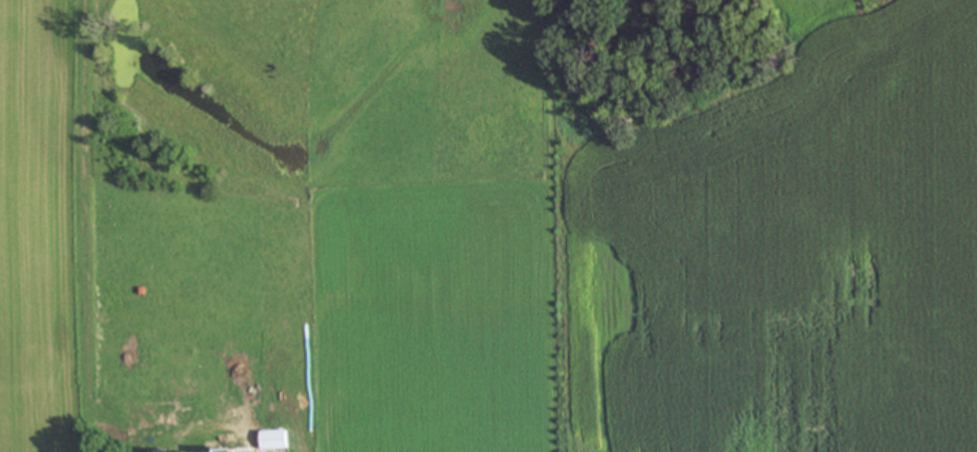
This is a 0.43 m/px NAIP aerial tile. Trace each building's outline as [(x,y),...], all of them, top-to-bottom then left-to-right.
[(267,451),(295,451),(293,432),(266,434),(267,451)]
